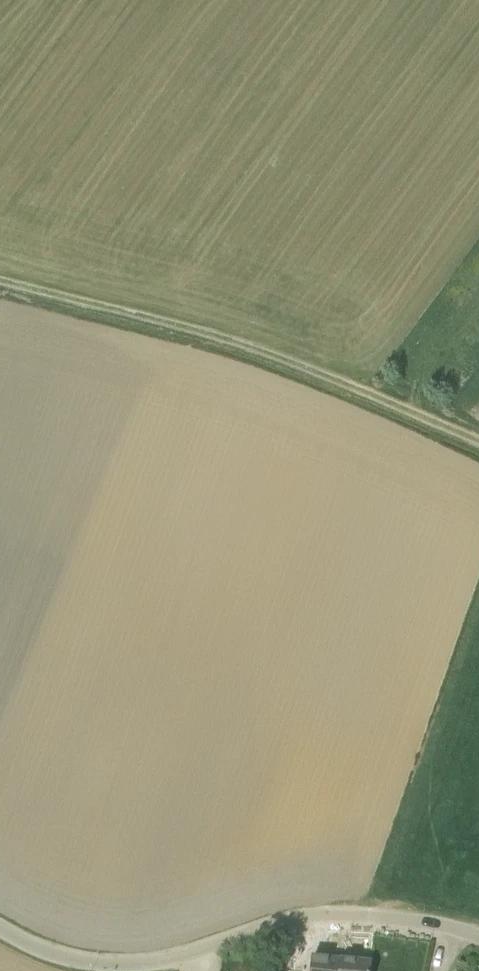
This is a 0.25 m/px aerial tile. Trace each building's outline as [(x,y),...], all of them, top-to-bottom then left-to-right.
[(311,970),(369,970),(370,964),(342,961),(342,962),(313,959),(311,970)]
